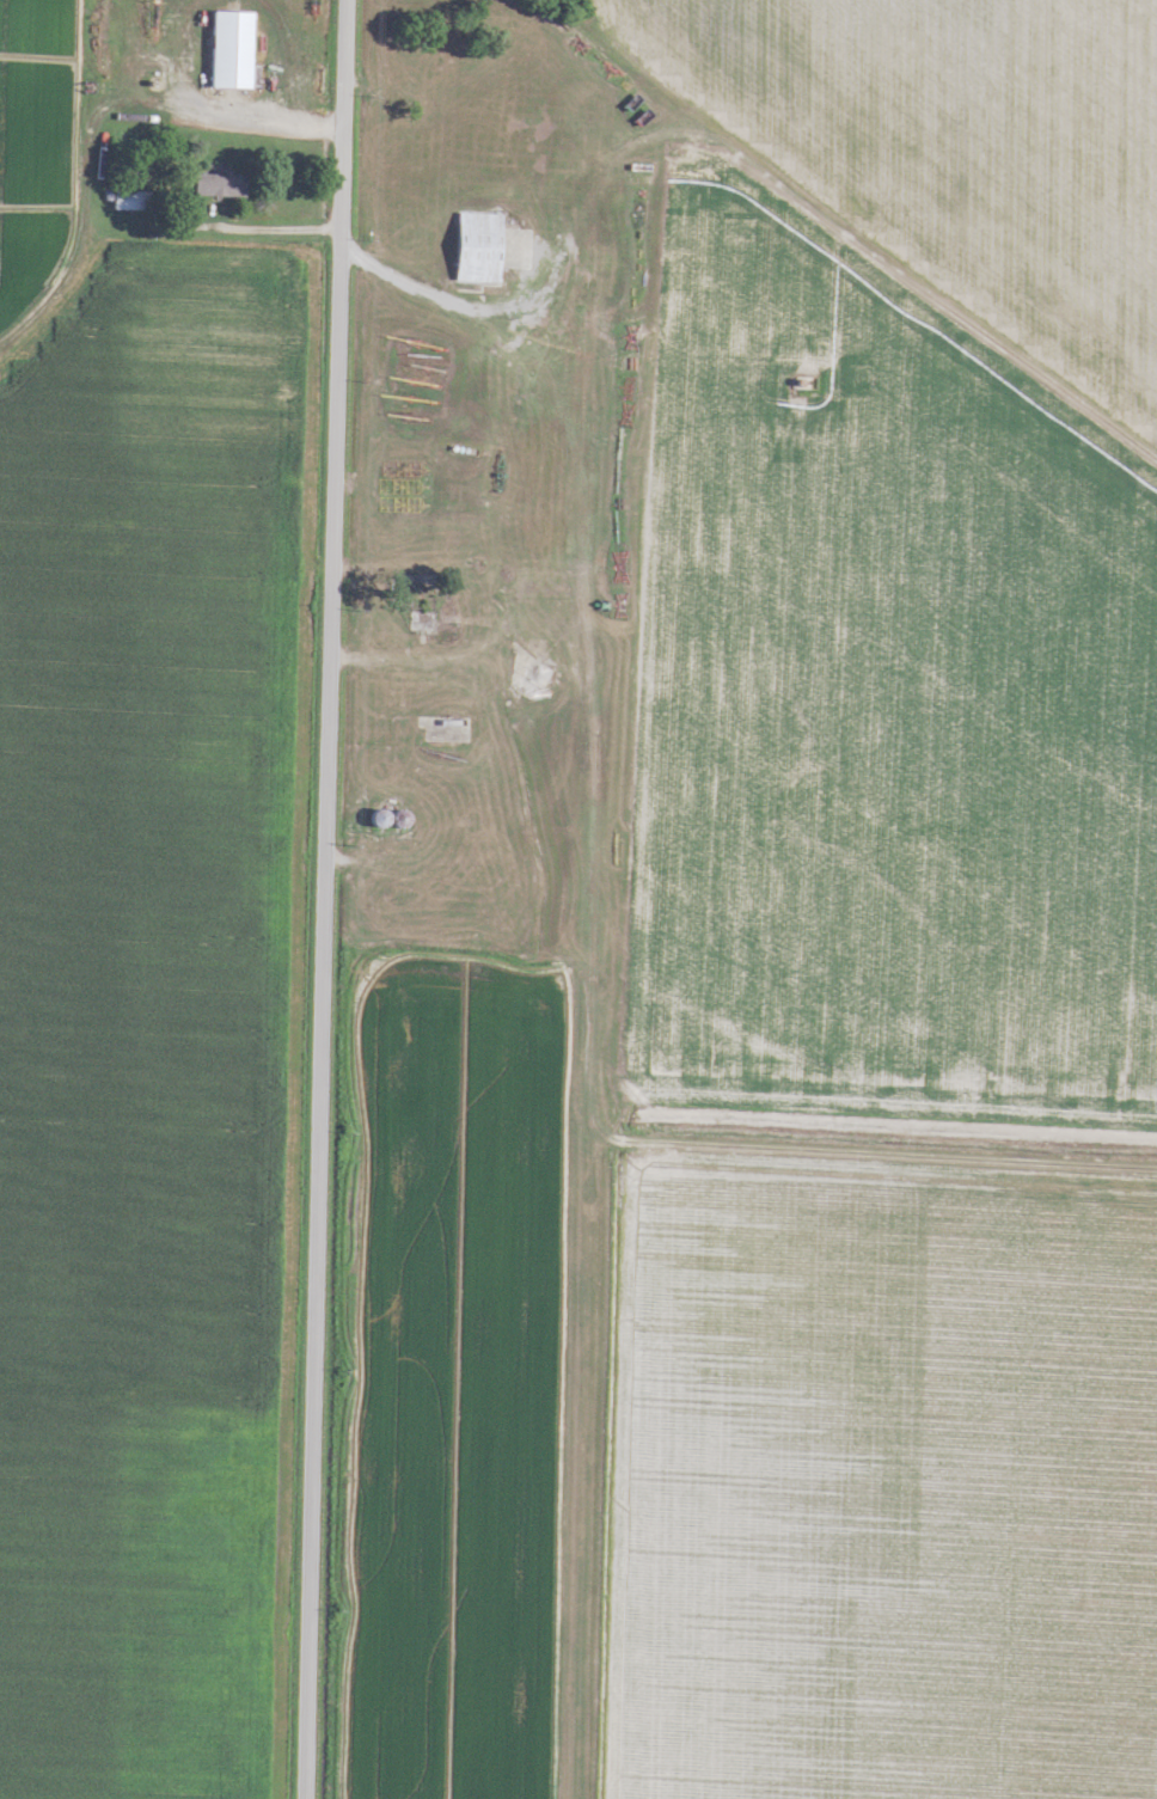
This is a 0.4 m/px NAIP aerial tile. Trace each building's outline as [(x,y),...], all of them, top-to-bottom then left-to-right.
[(249,11),(205,10),(204,88),(248,89),(249,11)] [(188,196),(240,196),(240,174),(188,174),(188,196)] [(149,210),(149,191),(107,191),(107,210),(149,210)] [(498,214),(451,212),(450,247),(497,249),(498,214)] [(363,809),(363,827),(400,827),(400,809),(363,809)]
